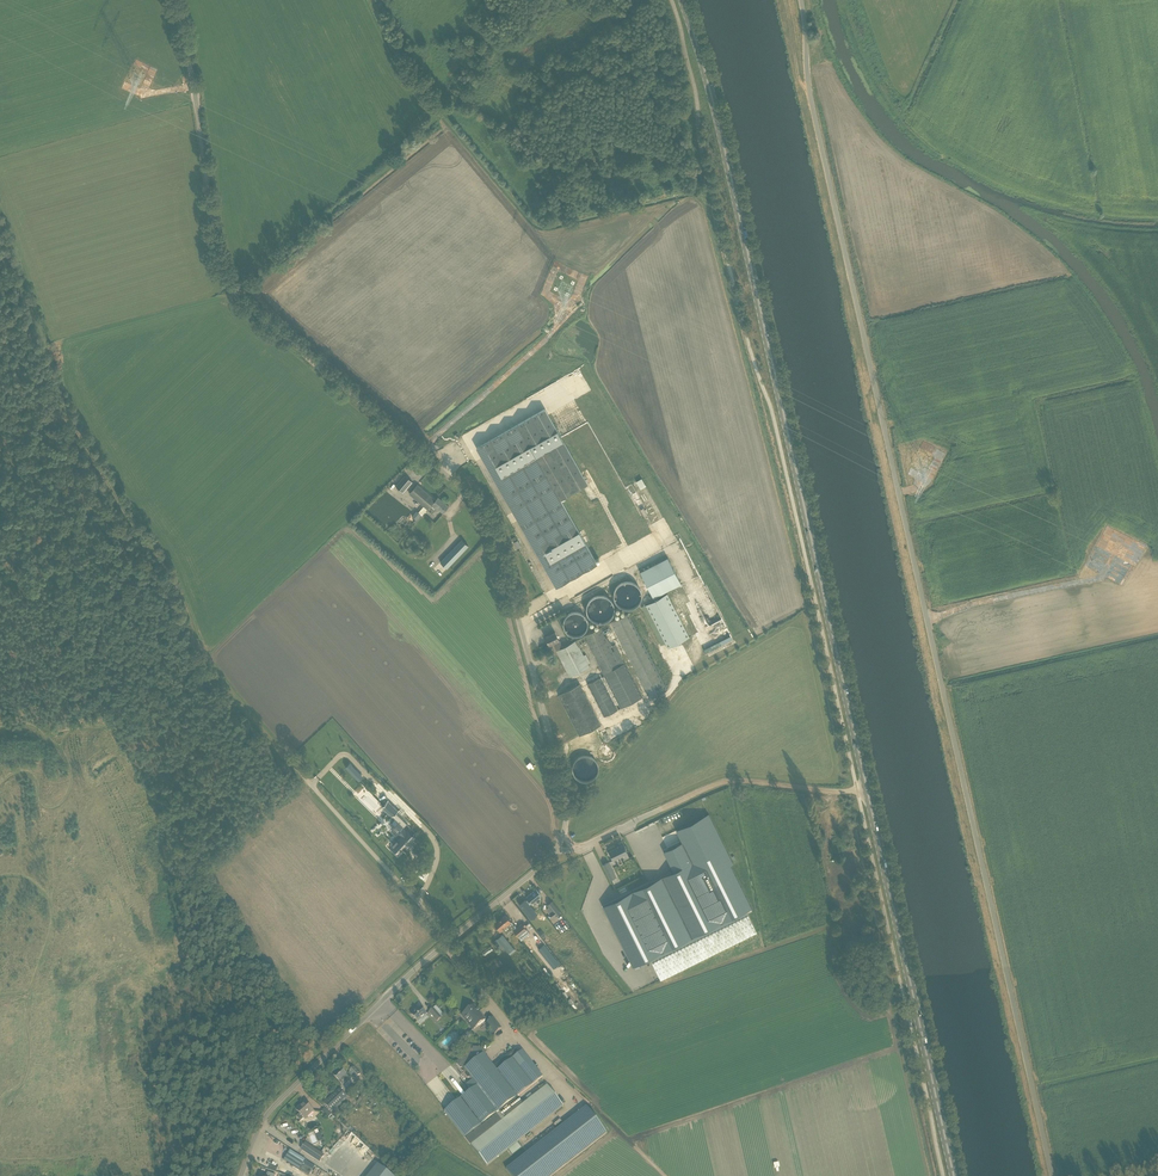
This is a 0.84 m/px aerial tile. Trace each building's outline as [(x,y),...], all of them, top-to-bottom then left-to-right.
[(476,448),(556,587),(597,564),(561,500),(588,484),(545,409),(476,448)] [(436,449),(440,457),(455,451),(452,443),(436,449)] [(413,482),(405,476),(397,486),(404,492),(413,482)] [(643,478),(637,480),(641,488),(647,486),(643,478)] [(417,484),(413,489),(410,493),(428,509),(433,503),(435,500),(417,484)] [(438,497),(435,500),(433,503),(443,513),(449,507),(438,497)] [(422,515),(417,511),(413,516),(416,519),(414,522),(416,523),(418,520),(422,515)] [(410,520),(402,530),(406,533),(414,523),(410,520)] [(468,546),(462,540),(440,562),(447,569),(468,546)] [(566,602),(545,615),(551,625),(550,625),(560,641),(572,661),(570,667),(576,668),(574,674),(580,675),(578,680),(583,682),(582,687),(587,689),(586,694),(591,696),(590,701),(595,702),(600,710),(596,712),(604,727),(608,724),(609,725),(625,716),(623,712),(628,709),(628,710),(644,700),(642,697),(667,683),(683,674),(682,674),(697,665),(698,665),(714,656),(713,656),(726,648),(687,581),(688,581),(678,565),(675,560),(666,566),(657,550),(630,566),(630,565),(614,575),(582,593),(566,602)] [(596,749),(603,764),(618,757),(611,742),(596,749)] [(571,754),(572,786),(581,786),(581,788),(597,788),(596,756),(586,756),(586,754),(571,754)] [(350,763),(345,767),(356,779),(361,774),(350,763)] [(336,795),(348,784),(344,779),(331,791),(336,795)] [(388,799),(382,806),(398,822),(396,824),(394,825),(395,826),(393,828),(401,836),(398,840),(397,839),(392,844),(393,845),(394,847),(394,848),(397,851),(398,850),(399,851),(405,845),(408,848),(413,843),(411,841),(410,840),(413,837),(407,830),(404,827),(407,824),(402,819),(396,812),(399,810),(388,799)] [(673,872),(662,877),(692,937),(746,910),(750,908),(752,908),(731,865),(733,864),(732,861),(730,857),(709,814),(690,823),(695,834),(681,841),(682,843),(667,850),(677,870),(673,872)] [(609,854),(611,858),(612,858),(613,860),(622,855),(624,860),(629,857),(627,853),(623,845),(609,852),(610,854),(609,854)] [(603,865),(610,879),(616,877),(609,862),(603,865)] [(662,877),(603,907),(632,967),(650,958),(692,937),(662,877)] [(525,900),(519,906),(528,917),(535,912),(529,905),(532,903),(541,896),(540,894),(536,890),(527,897),(529,900),(527,902),(525,900)] [(555,916),(556,916),(560,913),(551,901),(547,905),(549,907),(546,909),(550,913),(549,913),(553,918),(555,916)] [(692,937),(650,958),(660,979),(757,932),(756,931),(748,914),(746,910),(692,937)] [(508,926),(511,929),(513,931),(518,938),(518,937),(521,941),(530,934),(527,930),(526,930),(524,928),(526,926),(523,922),(516,928),(505,915),(501,918),(507,926),(508,926)] [(494,924),(500,932),(503,929),(506,933),(511,929),(508,926),(507,926),(501,918),(494,924)] [(514,949),(503,934),(497,939),(494,941),(499,949),(503,946),(510,955),(514,952),(513,950),(514,949)] [(544,944),(538,949),(553,969),(559,964),(544,944)] [(499,959),(489,966),(493,970),(502,963),(499,959)] [(563,980),(557,984),(563,992),(569,987),(563,980)] [(474,1005),(461,1015),(473,1030),(485,1020),(474,1005)] [(411,1014),(417,1022),(427,1014),(421,1007),(418,1010),(417,1009),(411,1014)] [(429,1012),(437,1021),(442,1017),(433,1008),(429,1012)] [(502,1028),(493,1017),(486,1022),(495,1033),(502,1028)] [(558,1026),(552,1028),(554,1035),(561,1033),(562,1036),(569,1034),(567,1027),(559,1029),(558,1026)] [(456,1042),(460,1045),(468,1038),(470,1035),(466,1031),(464,1034),(456,1042)] [(466,1084),(471,1090),(461,1099),(446,1110),(445,1111),(444,1112),(464,1138),(471,1146),(486,1166),(487,1166),(507,1151),(508,1150),(512,1155),(521,1148),(517,1143),(521,1140),(563,1106),(547,1085),(523,1104),(517,1097),(543,1077),(523,1050),(502,1066),(499,1062),(493,1066),(486,1056),(486,1052),(484,1052),(485,1048),(481,1048),(480,1046),(478,1047),(473,1047),(472,1049),(467,1049),(467,1053),(456,1061),(456,1063),(460,1068),(462,1068),(462,1072),(463,1072),(467,1078),(473,1078),(473,1079),(466,1084)] [(354,1066),(348,1072),(355,1079),(361,1073),(354,1066)] [(350,1078),(346,1074),(340,1068),(334,1075),(339,1080),(339,1081),(343,1085),(350,1078)] [(332,1111),(346,1097),(339,1089),(324,1103),(332,1111)] [(296,1116),(300,1121),(301,1121),(304,1118),(305,1119),(313,1111),(305,1101),(296,1109),(300,1113),(296,1116)] [(506,1169),(511,1175),(551,1175),(607,1132),(586,1106),(506,1169)] [(329,1117),(332,1114),(325,1108),(322,1111),(329,1117)] [(328,1158),(324,1156),(305,1143),(301,1149),(324,1164),(328,1158)] [(290,1150),(284,1160),(299,1170),(303,1163),(312,1169),(315,1166),(305,1160),(290,1150)] [(377,1164),(367,1175),(393,1175),(377,1164)]
